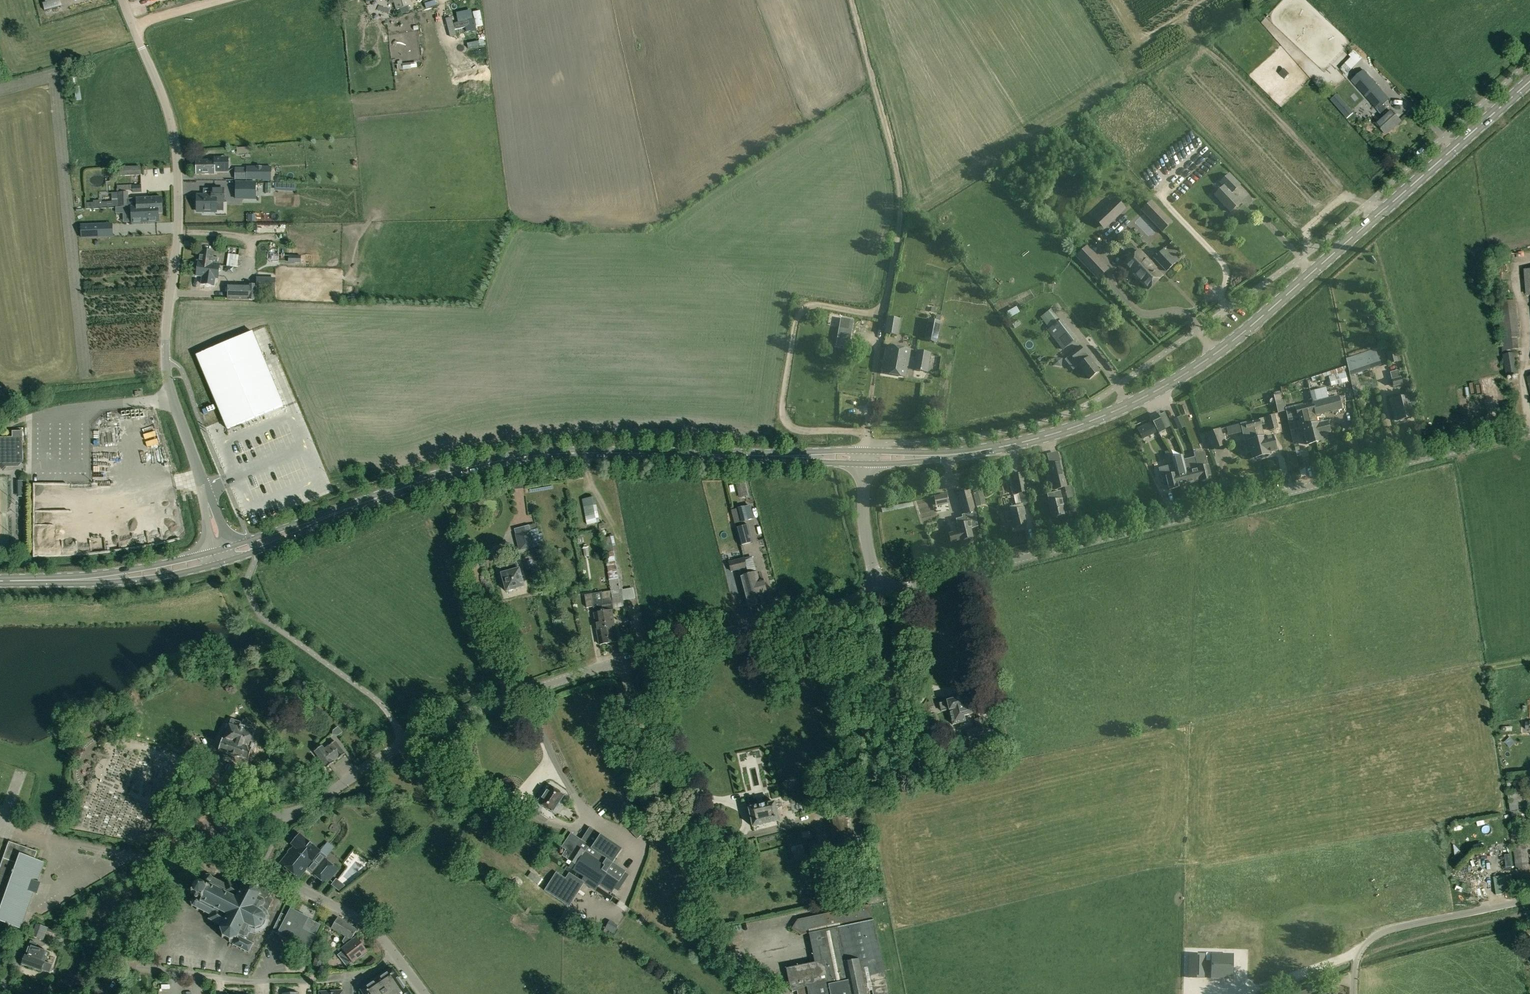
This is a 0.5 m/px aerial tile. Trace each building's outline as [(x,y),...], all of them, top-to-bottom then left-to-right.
[(396,10),(408,6),(406,0),(393,0),(396,10)] [(449,18),(452,28),(472,22),(469,12),(449,18)] [(13,51),(21,47),(19,42),(11,46),(13,51)] [(1351,57),(1345,64),(1351,70),(1362,59),(1371,67),(1375,63),(1362,51),(1358,55),(1354,51),(1349,55),(1351,57)] [(404,61),(405,67),(419,64),(418,58),(404,61)] [(1363,70),(1351,81),(1377,110),(1383,117),(1376,123),(1371,117),(1363,124),(1377,139),(1384,133),(1386,135),(1400,122),(1390,110),(1390,111),(1384,104),(1389,99),(1363,70)] [(255,152),(256,163),(268,163),(268,151),(255,152)] [(196,160),(197,174),(214,174),(214,172),(223,172),(223,158),(215,158),(214,160),(196,160)] [(119,176),(140,175),(140,166),(119,167),(119,176)] [(247,166),(247,168),(246,179),(270,180),(270,166),(247,166)] [(1223,187),(1214,195),(1231,213),(1242,203),(1233,193),(1241,185),(1229,173),(1219,183),(1223,187)] [(236,183),(236,199),(256,199),(256,183),(236,183)] [(211,189),(211,196),(196,196),(196,211),(203,211),(203,213),(211,213),(211,211),(216,211),(216,202),(224,202),(224,189),(211,189)] [(128,206),(127,198),(127,193),(118,193),(118,207),(128,206)] [(137,206),(162,205),(161,197),(127,198),(128,206),(128,207),(131,207),(137,206)] [(1104,230),(1126,209),(1115,198),(1094,219),(1104,230)] [(1173,222),(1152,200),(1141,211),(1162,232),(1173,222)] [(158,221),(158,213),(162,213),(162,205),(137,206),(131,207),(131,222),(158,221)] [(81,225),(82,238),(113,236),(112,224),(81,225)] [(1087,245),(1075,256),(1096,278),(1107,266),(1087,245)] [(218,258),(213,257),(214,252),(201,250),(199,262),(206,263),(206,268),(211,269),(212,263),(217,264),(218,258)] [(1154,258),(1167,271),(1176,263),(1163,250),(1154,258)] [(1139,251),(1124,265),(1137,278),(1138,278),(1148,288),(1161,276),(1151,265),(1152,265),(1139,251)] [(199,262),(198,261),(196,276),(218,279),(220,264),(217,264),(212,263),(211,269),(206,268),(206,263),(199,262)] [(256,278),(256,291),(277,292),(278,279),(256,278)] [(255,285),(227,284),(227,299),(255,300),(255,285)] [(1512,301),(1497,303),(1502,355),(1501,356),(1505,376),(1518,375),(1513,350),(1517,350),(1512,301)] [(1047,325),(1057,317),(1051,309),(1041,317),(1047,325)] [(898,336),(901,320),(887,317),(884,334),(898,336)] [(839,328),(851,330),(853,320),(841,318),(839,328)] [(937,344),(941,322),(928,319),(924,341),(937,344)] [(1075,340),(1061,321),(1048,332),(1062,350),(1075,340)] [(1089,328),(1096,331),(1099,326),(1091,322),(1089,328)] [(1089,379),(1099,371),(1080,346),(1070,354),(1089,379)] [(885,371),(885,373),(905,376),(907,368),(914,369),(928,372),(931,354),(917,351),(916,360),(908,358),(910,350),(889,347),(885,371)] [(1375,350),(1347,360),(1350,375),(1380,365),(1375,350)] [(1398,362),(1396,351),(1385,354),(1385,358),(1388,357),(1389,364),(1398,362)] [(1402,384),(1398,371),(1391,373),(1394,386),(1402,384)] [(1331,386),(1348,382),(1346,373),(1329,378),(1331,386)] [(1314,403),(1305,405),(1308,414),(1309,420),(1311,429),(1315,443),(1323,441),(1321,434),(1330,432),(1328,422),(1319,424),(1317,415),(1332,411),(1342,409),(1339,397),(1329,399),(1326,388),(1311,392),(1314,403)] [(1407,419),(1411,419),(1411,417),(1413,417),(1408,397),(1392,400),(1398,421),(1399,420),(1400,421),(1404,420),(1404,419),(1406,419),(1407,419)] [(1305,404),(1285,408),(1291,431),(1297,430),(1294,418),(1298,416),(1300,422),(1297,422),(1301,437),(1305,436),(1307,445),(1315,443),(1311,429),(1309,420),(1308,414),(1305,405),(1305,404)] [(1166,430),(1158,414),(1150,418),(1159,433),(1166,430)] [(1270,430),(1278,428),(1274,416),(1266,418),(1270,430)] [(1184,426),(1181,418),(1174,421),(1178,429),(1184,426)] [(1259,420),(1252,422),(1255,430),(1261,456),(1269,454),(1265,437),(1264,437),(1261,424),(1260,425),(1259,420)] [(1246,423),(1240,424),(1245,442),(1245,441),(1248,450),(1251,449),(1253,458),(1261,456),(1255,430),(1252,422),(1246,423)] [(1143,438),(1156,432),(1151,423),(1138,429),(1143,438)] [(1221,428),(1206,434),(1212,450),(1227,444),(1221,428)] [(5,463),(7,465),(9,463),(15,463),(17,465),(20,462),(23,462),(22,437),(22,431),(12,431),(12,437),(0,437),(0,459),(5,463)] [(1192,454),(1197,452),(1193,440),(1187,442),(1192,454)] [(1206,457),(1196,460),(1198,467),(1201,481),(1212,479),(1208,464),(1208,465),(1207,462),(1206,457)] [(1184,458),(1173,461),(1174,463),(1174,466),(1176,473),(1180,486),(1190,483),(1187,468),(1185,462),(1184,458)] [(1196,460),(1185,462),(1187,468),(1190,483),(1201,481),(1198,467),(1196,460)] [(1055,489),(1066,487),(1060,463),(1050,465),(1055,489)] [(1174,466),(1158,470),(1162,485),(1168,484),(1169,490),(1180,487),(1179,486),(1180,486),(1176,473),(1174,466)] [(1018,492),(1026,491),(1022,474),(1014,476),(1018,492)] [(745,490),(752,488),(751,477),(743,479),(745,490)] [(1011,512),(1005,513),(1007,523),(1013,521),(1015,527),(1016,527),(1017,528),(1020,527),(1021,525),(1027,524),(1024,515),(1026,515),(1025,508),(1024,509),(1023,504),(1029,503),(1027,490),(1026,491),(1018,492),(1021,504),(1010,507),(1011,512)] [(1063,499),(1062,499),(1060,491),(1048,494),(1049,502),(1053,517),(1054,517),(1055,518),(1058,517),(1059,516),(1065,515),(1063,505),(1064,505),(1063,499)] [(587,493),(590,519),(601,517),(597,492),(587,493)] [(978,492),(973,493),(976,507),(981,505),(978,492)] [(937,504),(949,502),(948,495),(936,497),(937,504)] [(964,514),(976,511),(972,497),(960,500),(964,514)] [(959,531),(949,534),(951,543),(961,540),(964,540),(968,538),(974,537),(971,528),(973,528),(978,527),(976,518),(977,518),(976,511),(964,514),(962,515),(963,518),(956,519),(957,520),(958,525),(957,525),(959,531)] [(740,545),(751,542),(747,526),(735,529),(740,545)] [(540,545),(536,529),(515,535),(519,550),(540,545)] [(602,600),(600,600),(602,609),(613,607),(612,604),(623,602),(622,600),(634,598),(633,589),(621,591),(614,551),(615,550),(613,537),(603,539),(603,541),(607,567),(611,598),(602,600)] [(731,572),(746,568),(744,558),(728,562),(731,572)] [(505,562),(498,564),(500,574),(505,591),(507,591),(508,592),(511,591),(512,590),(523,587),(518,569),(515,559),(505,562)] [(756,572),(748,574),(756,605),(764,603),(762,595),(766,594),(762,579),(758,580),(756,572)] [(739,576),(747,607),(756,605),(748,574),(739,576)] [(592,594),(584,595),(586,608),(593,607),(594,607),(594,610),(602,609),(600,600),(602,600),(601,592),(592,594)] [(594,607),(593,607),(594,613),(599,645),(608,643),(608,642),(605,626),(602,612),(602,609),(594,610),(594,607)] [(613,607),(602,609),(602,612),(605,626),(608,642),(608,643),(616,642),(611,611),(613,610),(613,607)] [(948,711),(949,711),(952,725),(965,722),(963,716),(973,714),(968,696),(946,701),(946,702),(939,704),(941,711),(948,710),(948,711)] [(966,730),(968,738),(986,733),(982,718),(974,720),(976,728),(966,730)] [(231,755),(237,757),(248,760),(252,749),(250,749),(255,733),(254,733),(256,727),(231,719),(229,725),(224,740),(222,740),(219,751),(231,755)] [(343,732),(336,736),(343,751),(351,747),(343,732)] [(191,751),(195,739),(185,736),(181,748),(191,751)] [(322,745),(315,751),(327,767),(345,754),(335,741),(325,749),(322,745)] [(1523,780),(1507,782),(1511,811),(1527,809),(1523,780)] [(546,792),(543,797),(540,797),(538,800),(539,802),(538,803),(552,813),(564,795),(551,785),(550,787),(547,787),(545,790),(546,792)] [(778,821),(774,802),(748,808),(752,827),(778,821)] [(836,850),(852,847),(844,816),(829,819),(836,850)] [(635,817),(626,826),(637,839),(646,830),(635,817)] [(590,827),(581,840),(571,833),(562,847),(566,850),(562,856),(572,862),(569,867),(584,877),(581,881),(569,873),(565,879),(556,872),(544,890),(568,907),(584,883),(595,891),(599,884),(615,895),(618,891),(614,889),(626,871),(613,862),(622,849),(590,827)] [(320,852),(300,835),(292,845),(294,846),(280,863),(299,878),(307,868),(324,882),(336,868),(325,859),(319,866),(312,861),(320,852)] [(33,893),(37,894),(41,883),(37,882),(44,863),(35,859),(38,852),(9,842),(0,867),(0,934),(5,935),(9,924),(20,928),(33,893)] [(1527,873),(1525,850),(1526,850),(1526,844),(1513,845),(1513,851),(1519,892),(1529,890),(1529,873),(1527,873)] [(192,892),(191,892),(190,893),(192,893),(191,895),(192,895),(193,894),(195,895),(194,897),(195,898),(193,899),(192,899),(192,900),(191,902),(190,902),(190,903),(191,903),(192,906),(191,906),(192,907),(192,906),(197,908),(196,910),(197,910),(198,909),(204,912),(203,913),(204,914),(205,912),(211,916),(209,919),(208,919),(208,920),(209,920),(215,923),(215,924),(215,925),(216,923),(222,926),(221,928),(219,928),(219,929),(220,929),(223,936),(221,937),(222,938),(223,937),(229,940),(229,942),(230,942),(229,942),(233,944),(232,944),(232,945),(234,945),(237,947),(236,948),(237,948),(237,947),(240,949),(240,950),(241,950),(241,949),(244,951),(245,952),(245,951),(249,953),(253,944),(254,944),(253,944),(254,942),(252,941),(255,934),(256,934),(256,933),(260,932),(260,933),(261,933),(260,932),(262,930),(264,930),(265,931),(265,930),(264,929),(267,926),(268,926),(267,925),(268,922),(270,921),(270,920),(269,920),(268,916),(270,916),(269,915),(268,915),(267,912),(268,911),(267,910),(273,900),(269,898),(271,893),(272,893),(272,892),(271,892),(266,890),(266,889),(259,886),(258,885),(257,886),(251,883),(251,882),(250,881),(250,883),(243,885),(242,884),(241,885),(242,886),(241,888),(236,885),(236,884),(235,885),(229,882),(228,880),(228,881),(228,882),(226,885),(220,882),(221,881),(220,880),(219,882),(213,879),(214,877),(213,877),(212,878),(211,876),(211,875),(210,874),(210,876),(207,875),(206,874),(205,874),(206,876),(203,878),(202,877),(201,878),(203,878),(203,882),(201,882),(200,884),(198,883),(199,882),(198,881),(197,883),(196,882),(195,883),(197,884),(192,892)] [(1507,881),(1495,883),(1496,895),(1508,893),(1507,881)] [(873,920),(872,920),(869,905),(858,907),(798,920),(798,919),(791,929),(801,935),(808,933),(814,963),(786,969),(790,990),(792,990),(792,992),(796,991),(797,993),(889,993),(873,920)] [(287,916),(281,913),(272,931),(290,940),(289,941),(294,943),(294,942),(308,949),(315,936),(320,924),(290,909),(287,916)] [(353,936),(357,930),(338,917),(332,927),(346,936),(342,942),(346,946),(342,949),(344,951),(338,955),(346,966),(352,961),(353,962),(360,956),(361,958),(366,954),(365,952),(366,951),(356,938),(355,938),(353,936)] [(47,928),(37,924),(32,936),(42,940),(47,928)] [(44,963),(48,952),(29,945),(22,965),(41,972),(44,963)] [(1204,962),(1204,955),(1204,954),(1190,953),(1190,978),(1204,978),(1204,972),(1204,962)] [(1230,954),(1210,954),(1209,978),(1230,979),(1230,954)] [(313,966),(320,967),(322,956),(316,955),(313,966)] [(170,958),(169,967),(186,969),(188,960),(170,958)] [(190,966),(197,966),(197,971),(208,970),(207,962),(190,963),(190,966)] [(403,985),(392,969),(373,982),(361,990),(364,993),(409,993),(403,985)]
